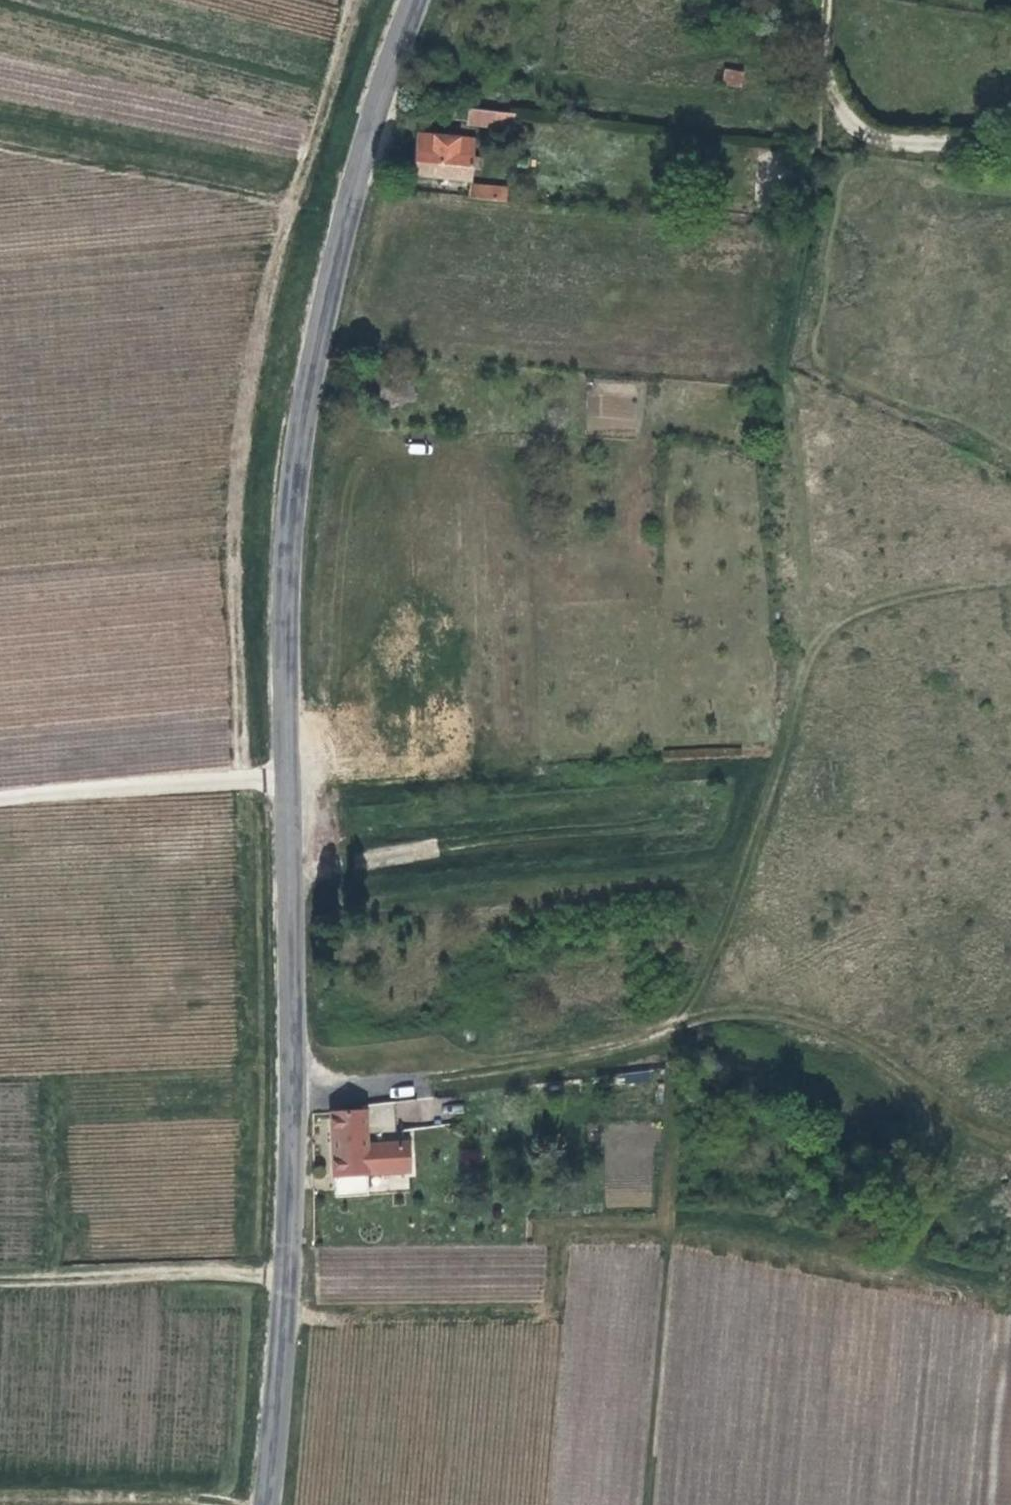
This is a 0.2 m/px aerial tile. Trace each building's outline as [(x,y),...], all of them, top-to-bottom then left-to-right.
[(722,84),(743,87),(745,70),(723,68),(722,84)] [(463,125),(489,127),(490,113),(464,110),(463,125)] [(477,140),(412,134),(410,156),(408,179),(466,185),(467,173),(474,173),(477,140)] [(465,201),(502,204),(503,193),(466,189),(465,201)] [(394,390),(374,387),(373,403),(393,405),(394,390)] [(371,1133),(394,1130),(392,1114),(369,1117),(371,1133)] [(366,1204),(365,1180),(407,1177),(405,1148),(363,1151),(361,1117),(328,1119),(331,1163),(333,1205),(366,1204)]
